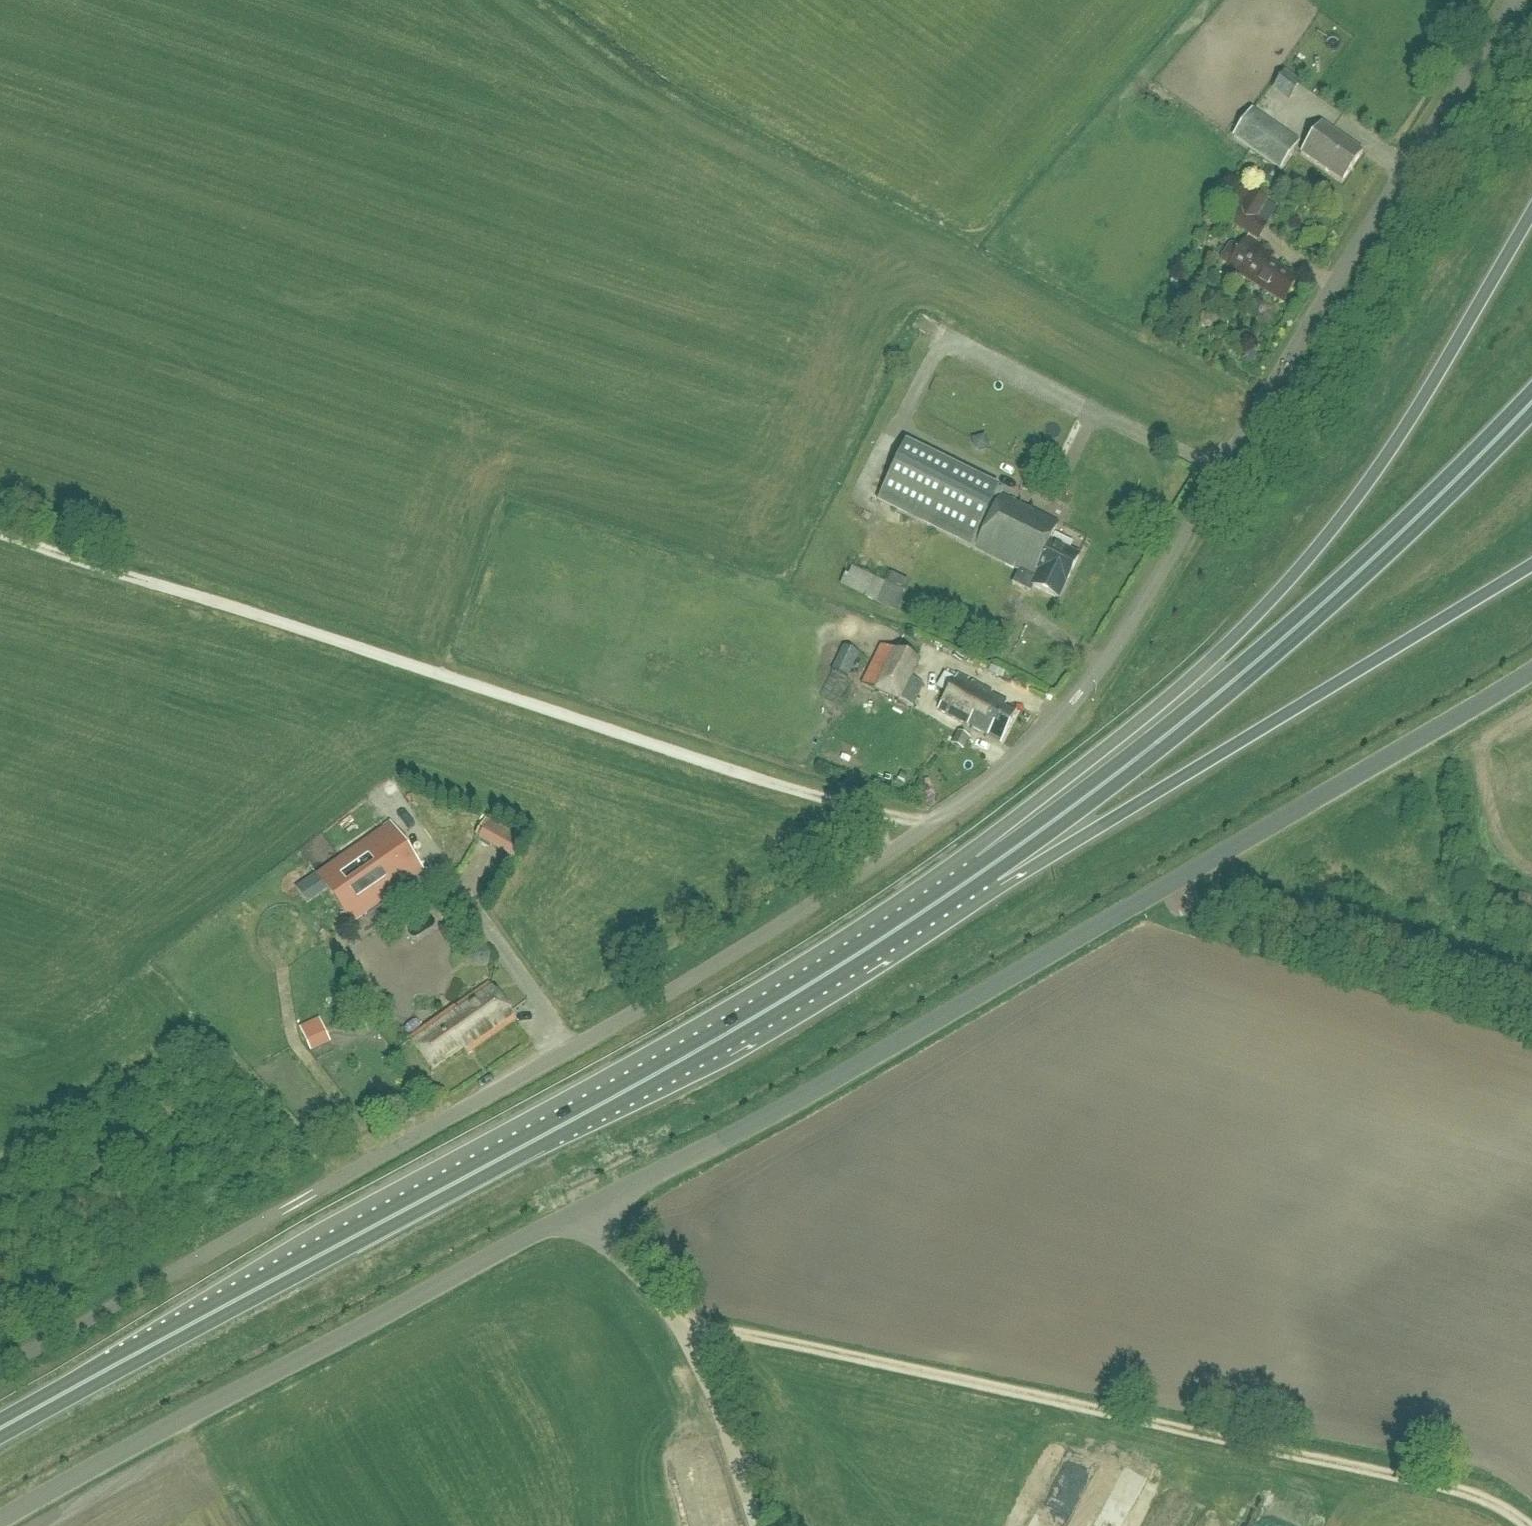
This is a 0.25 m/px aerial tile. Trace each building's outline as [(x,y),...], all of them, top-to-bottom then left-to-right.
[(1277,95),(1294,103),(1303,83),(1286,75),(1277,95)] [(1285,174),(1305,146),(1257,112),(1237,140),(1285,174)] [(1361,155),(1320,127),(1299,157),(1341,185),(1361,155)] [(1269,203),(1251,193),(1231,226),(1259,243),(1267,229),(1257,224),(1269,203)] [(1271,259),(1244,243),(1240,250),(1235,246),(1229,247),(1221,261),(1222,266),(1228,269),(1227,271),(1281,306),(1295,283),(1267,265),(1271,259)] [(1003,567),(1017,574),(1011,586),(1029,595),(1032,589),(1057,602),(1064,586),(1065,587),(1078,559),(1048,545),(1057,527),(1000,498),(1002,495),(904,447),(876,504),(1003,567)] [(909,586),(865,565),(861,573),(850,568),(840,588),(896,614),(909,586)] [(903,704),(919,711),(928,686),(916,682),(923,663),(883,648),(868,688),(879,692),(890,663),(901,667),(892,690),(906,696),(903,704)] [(991,695),(956,678),(936,713),(1000,746),(1015,716),(1003,711),(1006,705),(990,697),(991,695)] [(479,841),(513,861),(524,842),(490,822),(479,841)] [(351,929),(426,877),(389,824),(294,889),(305,905),(325,891),(351,929)] [(468,1056),(515,1023),(489,986),(411,1041),(432,1071),(463,1050),(468,1056)]
